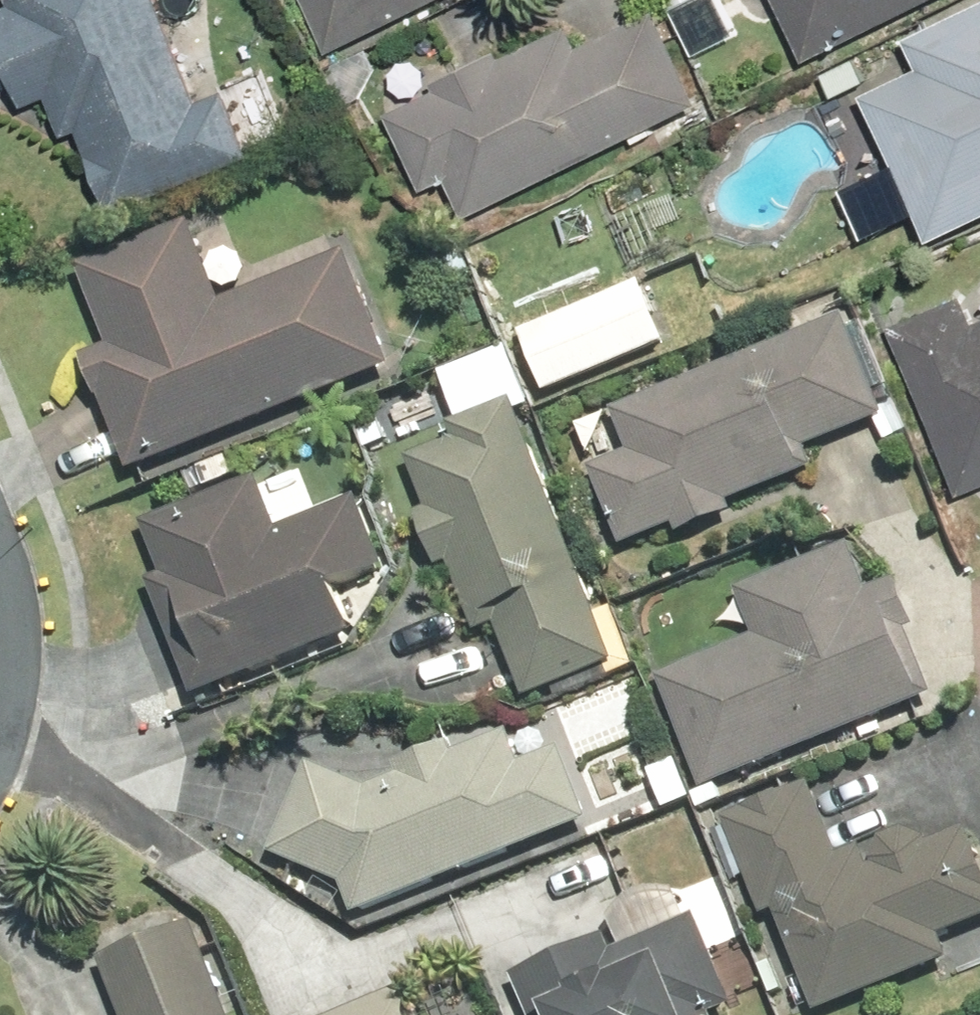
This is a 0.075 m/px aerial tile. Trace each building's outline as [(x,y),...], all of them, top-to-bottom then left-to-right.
[(114,221),(253,166),(227,99),(200,110),(155,0),(7,0),(13,15),(0,20),(0,61),(23,118),(50,107),(66,146),(81,139),(114,221)] [(332,64),(468,0),(302,0),(332,64)] [(806,67),(944,0),(773,0),(806,67)] [(866,104),(938,252),(979,232),(979,10),(910,44),(925,75),(866,104)] [(446,184),(467,226),(704,113),(658,18),(582,54),(571,31),(503,63),(501,58),(437,89),(439,94),(391,117),(427,193),(446,184)] [(397,380),(350,259),(223,308),(191,225),(77,269),(109,352),(82,362),(130,483),(397,380)] [(638,282),(522,336),(554,404),(670,350),(638,282)] [(976,328),(966,302),(891,332),(960,503),(979,495),(979,326),(976,328)] [(845,324),(615,416),(631,457),(591,473),(625,556),(677,535),(681,546),(708,538),(735,524),(731,513),(818,478),(809,456),(887,425),(845,324)] [(616,671),(516,405),(451,429),(458,445),(409,463),(429,518),(418,523),(439,577),(450,573),(473,634),(496,626),(526,705),(616,671)] [(146,586),(193,707),(355,644),(341,607),(395,586),(363,503),(278,535),(259,484),(142,530),(161,580),(146,586)] [(753,644),(655,681),(700,799),(943,706),(898,589),(871,599),(853,552),(735,597),(753,644)] [(345,894),(353,924),(592,831),(562,757),(522,772),(509,738),(453,760),(450,753),(399,773),(402,780),(367,794),(312,770),(270,861),(345,894)] [(725,825),(802,1014),(851,1014),(953,974),(944,951),(979,937),(979,863),(968,834),(932,848),(906,837),(884,847),(876,872),(871,873),(863,854),(841,863),(812,790),(725,825)] [(699,924),(614,958),(609,945),(561,969),(513,983),(526,1014),(736,1014),(699,924)] [(195,934),(102,971),(119,1014),(228,1014),(195,934)] [(361,1014),(417,1014),(409,996),(361,1014)]
